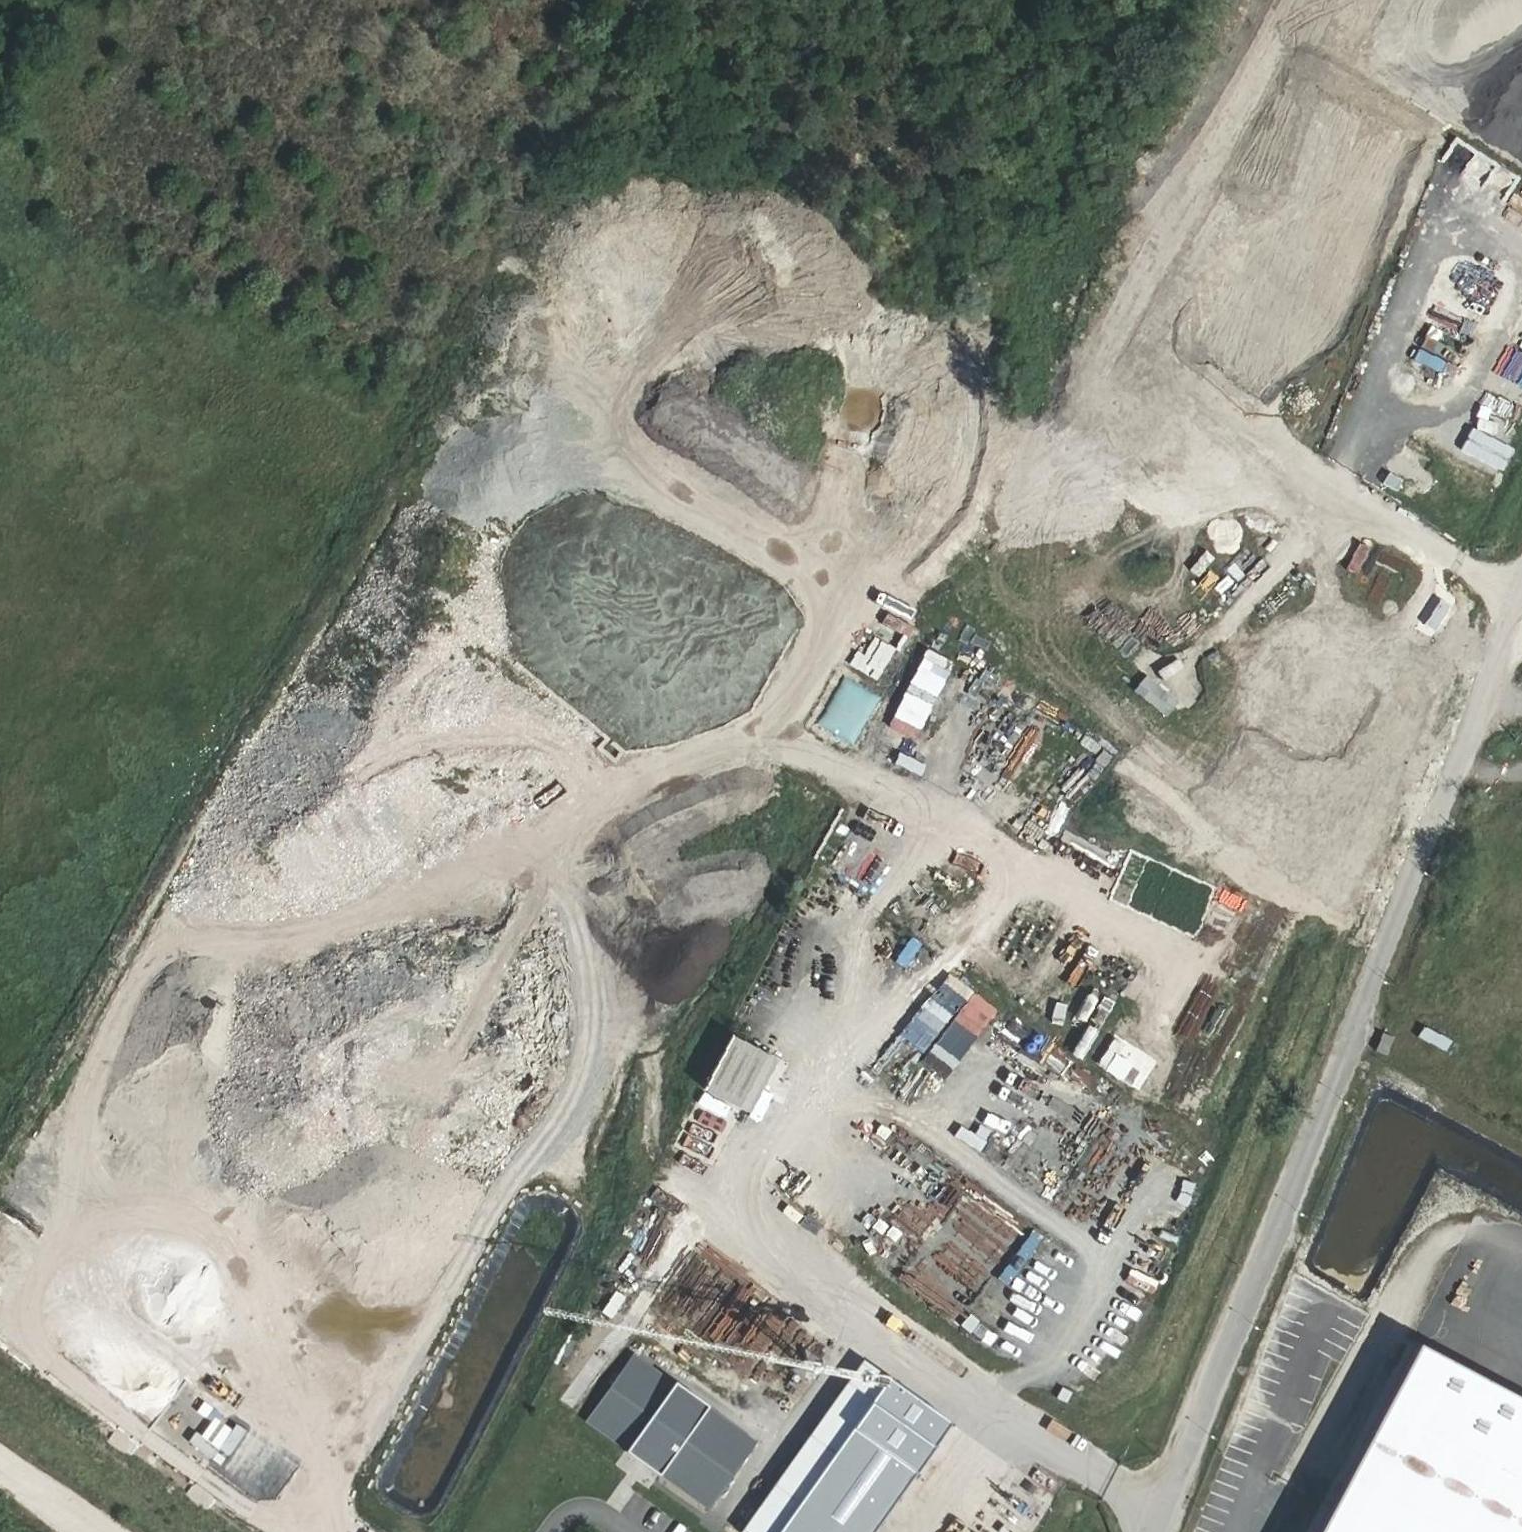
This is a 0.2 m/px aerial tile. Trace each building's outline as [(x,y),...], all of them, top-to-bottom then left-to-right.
[(645,864),(638,875),(656,886),(662,875),(645,864)] [(1421,1025),(1416,1036),(1445,1050),(1450,1039),(1421,1025)] [(725,1029),(720,1041),(746,1051),(750,1039),(725,1029)] [(693,1092),(670,1136),(698,1150),(721,1106),(693,1092)] [(320,1272),(331,1268),(319,1236),(308,1240),(320,1272)] [(1141,1265),(1133,1279),(1158,1292),(1166,1279),(1141,1265)] [(981,1343),(990,1334),(969,1316),(961,1324),(981,1343)] [(1410,1339),(1306,1531),(1521,1531),(1521,1399),(1410,1339)] [(845,1350),(722,1523),(735,1531),(752,1531),(870,1367),(845,1350)] [(870,1367),(752,1531),(848,1531),(933,1413),(870,1367)] [(624,1451),(656,1474),(707,1404),(674,1381),(624,1451)] [(210,1461),(218,1446),(192,1431),(183,1446),(210,1461)]
